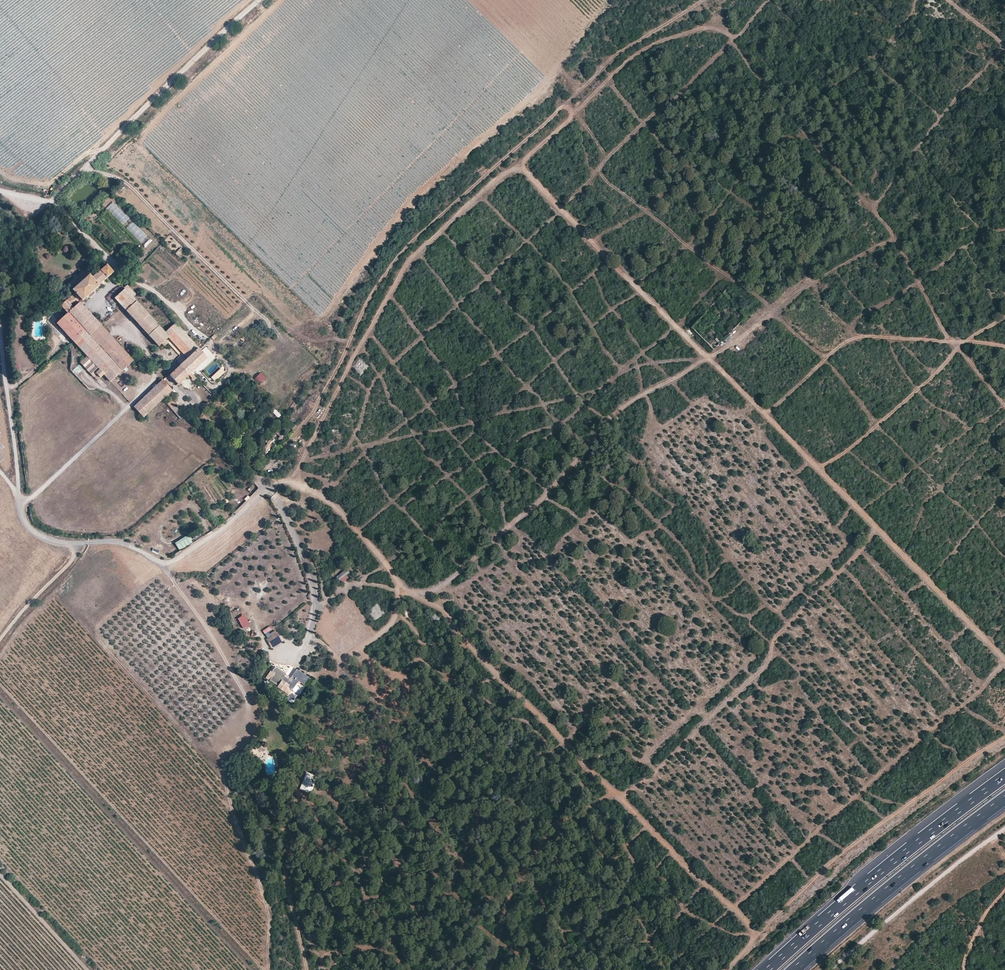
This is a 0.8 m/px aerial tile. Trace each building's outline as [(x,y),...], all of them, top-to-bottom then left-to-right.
[(106,208),(145,248),(152,241),(113,201),(106,208)] [(101,223),(98,225),(103,231),(106,228),(101,223)] [(181,247),(176,253),(179,256),(185,251),(181,247)] [(57,323),(74,341),(86,331),(89,334),(100,324),(90,312),(80,302),(74,308),(71,305),(74,303),(75,304),(81,299),(83,301),(99,286),(98,285),(114,271),(107,264),(92,278),(90,275),(73,290),(75,293),(61,306),(64,309),(68,313),(57,323)] [(116,297),(139,324),(149,315),(133,297),(136,294),(128,285),(125,287),(125,289),(116,297)] [(176,330),(180,327),(175,321),(165,331),(149,315),(139,324),(159,346),(162,343),(166,339),(169,337),(170,338),(177,332),(176,330)] [(86,331),(74,341),(88,356),(81,362),(94,375),(97,373),(101,377),(104,374),(111,381),(134,360),(100,324),(89,334),(86,331)] [(188,375),(189,374),(207,357),(180,327),(176,330),(177,332),(170,338),(183,353),(188,358),(180,366),(188,375)] [(269,356),(276,348),(273,345),(266,353),(269,356)] [(178,384),(188,375),(180,366),(170,375),(178,384)] [(215,382),(225,373),(222,369),(211,378),(215,382)] [(266,378),(261,373),(254,379),(260,385),(266,378)] [(172,390),(163,380),(156,386),(165,396),(172,390)] [(165,396),(156,386),(139,402),(148,412),(162,399),(165,396)] [(127,391),(123,395),(128,400),(132,396),(127,391)] [(173,399),(167,404),(172,409),(176,406),(178,404),(173,399)] [(139,402),(134,407),(143,416),(148,412),(139,402)] [(176,414),(180,410),(176,406),(172,409),(176,414)] [(235,512),(239,508),(234,503),(230,508),(235,512)] [(179,550),(193,543),(189,535),(175,542),(179,550)] [(342,584),(348,579),(345,576),(350,573),(347,569),(337,576),(342,584)] [(245,614),(238,618),(243,629),(250,625),(245,614)] [(282,642),(275,631),(269,634),(271,635),(266,639),(272,648),(282,642)] [(303,684),(308,677),(297,669),(291,678),(288,676),(275,667),(272,671),(271,670),(265,678),(269,681),(270,680),(278,686),(277,687),(289,694),(298,680),(303,684)] [(266,749),(263,744),(256,750),(256,749),(252,752),(257,756),(259,754),(258,753),(261,750),(263,752),(266,749)] [(990,819),(1003,809),(1001,806),(988,816),(990,819)]
